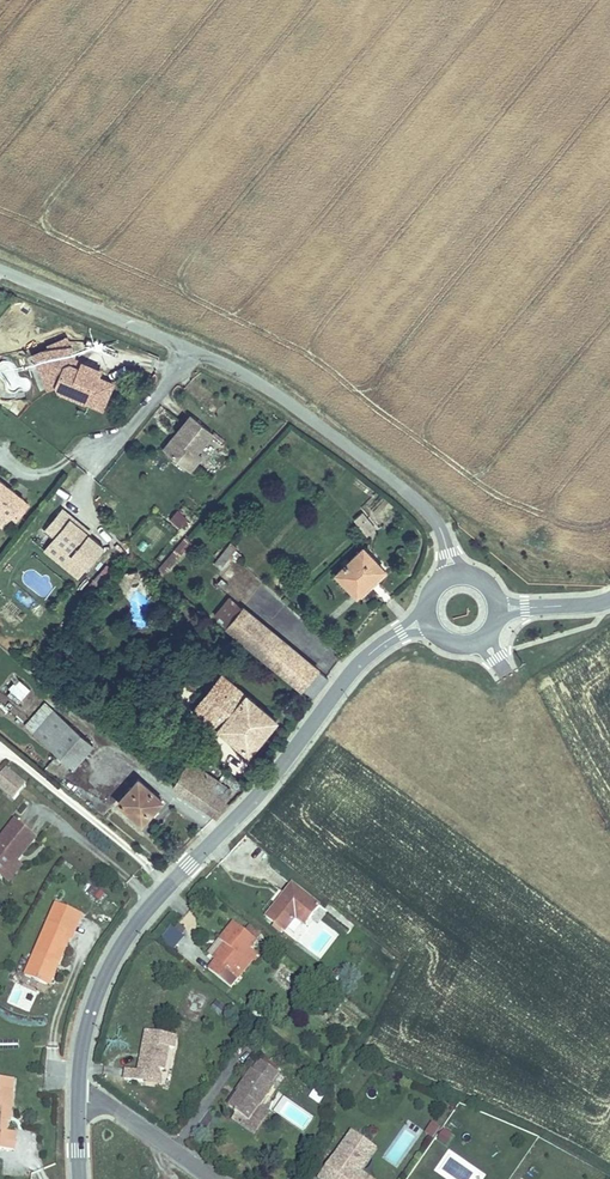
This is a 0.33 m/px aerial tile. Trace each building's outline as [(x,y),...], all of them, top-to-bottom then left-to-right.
[(49,344),(49,347),(53,355),(73,348),(67,335),(49,344)] [(53,355),(49,347),(33,355),(46,386),(55,384),(58,389),(101,407),(112,383),(101,378),(103,372),(84,364),(81,369),(72,365),(73,360),(76,355),(73,348),(53,355)] [(81,369),(84,364),(73,360),(72,365),(81,369)] [(196,448),(210,430),(188,413),(161,447),(189,468),(201,454),(196,448)] [(24,499),(0,479),(0,510),(9,517),(11,515),(17,519),(28,505),(24,502),(24,499)] [(103,516),(110,510),(100,497),(93,503),(103,516)] [(88,566),(105,545),(72,519),(74,517),(64,509),(53,524),(61,530),(54,539),(55,540),(47,550),(67,565),(74,555),(88,566)] [(179,529),(188,520),(177,509),(169,518),(179,529)] [(375,527),(367,517),(359,523),(367,533),(375,527)] [(165,572),(193,542),(186,538),(159,567),(165,572)] [(236,551),(240,545),(233,541),(216,563),(221,568),(231,557),(236,560),(241,554),(236,551)] [(338,573),(354,590),(370,575),(375,577),(385,567),(364,547),(338,573)] [(88,566),(74,555),(67,565),(80,576),(88,566)] [(128,581),(136,580),(134,570),(122,572),(112,584),(120,591),(128,581)] [(370,575),(354,590),(357,593),(375,577),(370,575)] [(325,682),(327,676),(230,597),(216,614),(315,696),(325,682)] [(3,685),(21,701),(31,690),(13,674),(3,685)] [(252,759),(279,726),(222,679),(195,713),(252,759)] [(46,704),(28,726),(35,732),(54,710),(46,704)] [(54,710),(35,732),(75,766),(94,743),(54,710)] [(203,804),(220,779),(191,760),(175,784),(203,804)] [(28,783),(6,768),(0,776),(0,784),(17,798),(28,783)] [(141,822),(162,799),(140,778),(119,801),(141,822)] [(233,788),(220,779),(203,804),(216,813),(233,788)] [(14,862),(16,864),(36,839),(15,822),(0,841),(0,879),(14,862)] [(21,868),(16,864),(14,862),(0,879),(0,880),(7,885),(21,868)] [(282,928),(293,914),(297,909),(309,918),(319,905),(292,883),(266,916),(282,928)] [(297,909),(293,914),(304,923),(309,918),(297,909)] [(75,927),(50,916),(47,924),(71,935),(75,927)] [(228,970),(252,939),(232,922),(218,941),(224,946),(205,969),(224,985),(233,975),(228,970)] [(45,986),(54,965),(58,967),(71,935),(47,924),(24,977),(45,986)] [(171,925),(159,940),(171,950),(183,935),(171,925)] [(48,988),(58,967),(54,965),(45,986),(48,988)] [(122,1081),(143,1085),(144,1077),(155,1078),(154,1072),(162,1072),(166,1049),(172,1049),(174,1037),(143,1032),(136,1072),(124,1070),(122,1081)] [(272,1083),(279,1074),(262,1063),(257,1073),(254,1071),(229,1108),(249,1122),(273,1086),(272,1083)] [(144,1077),(143,1085),(160,1088),(162,1072),(154,1072),(155,1078),(144,1077)] [(312,1088),(308,1096),(319,1102),(323,1094),(312,1088)] [(5,1120),(9,1120),(11,1093),(0,1092),(0,1153),(12,1154),(13,1136),(4,1135),(5,1125),(5,1120)] [(441,1128),(433,1123),(427,1133),(434,1138),(441,1128)] [(353,1133),(321,1178),(370,1178),(361,1172),(358,1170),(374,1148),(353,1133)] [(376,1149),(374,1148),(358,1170),(361,1172),(376,1149)]
